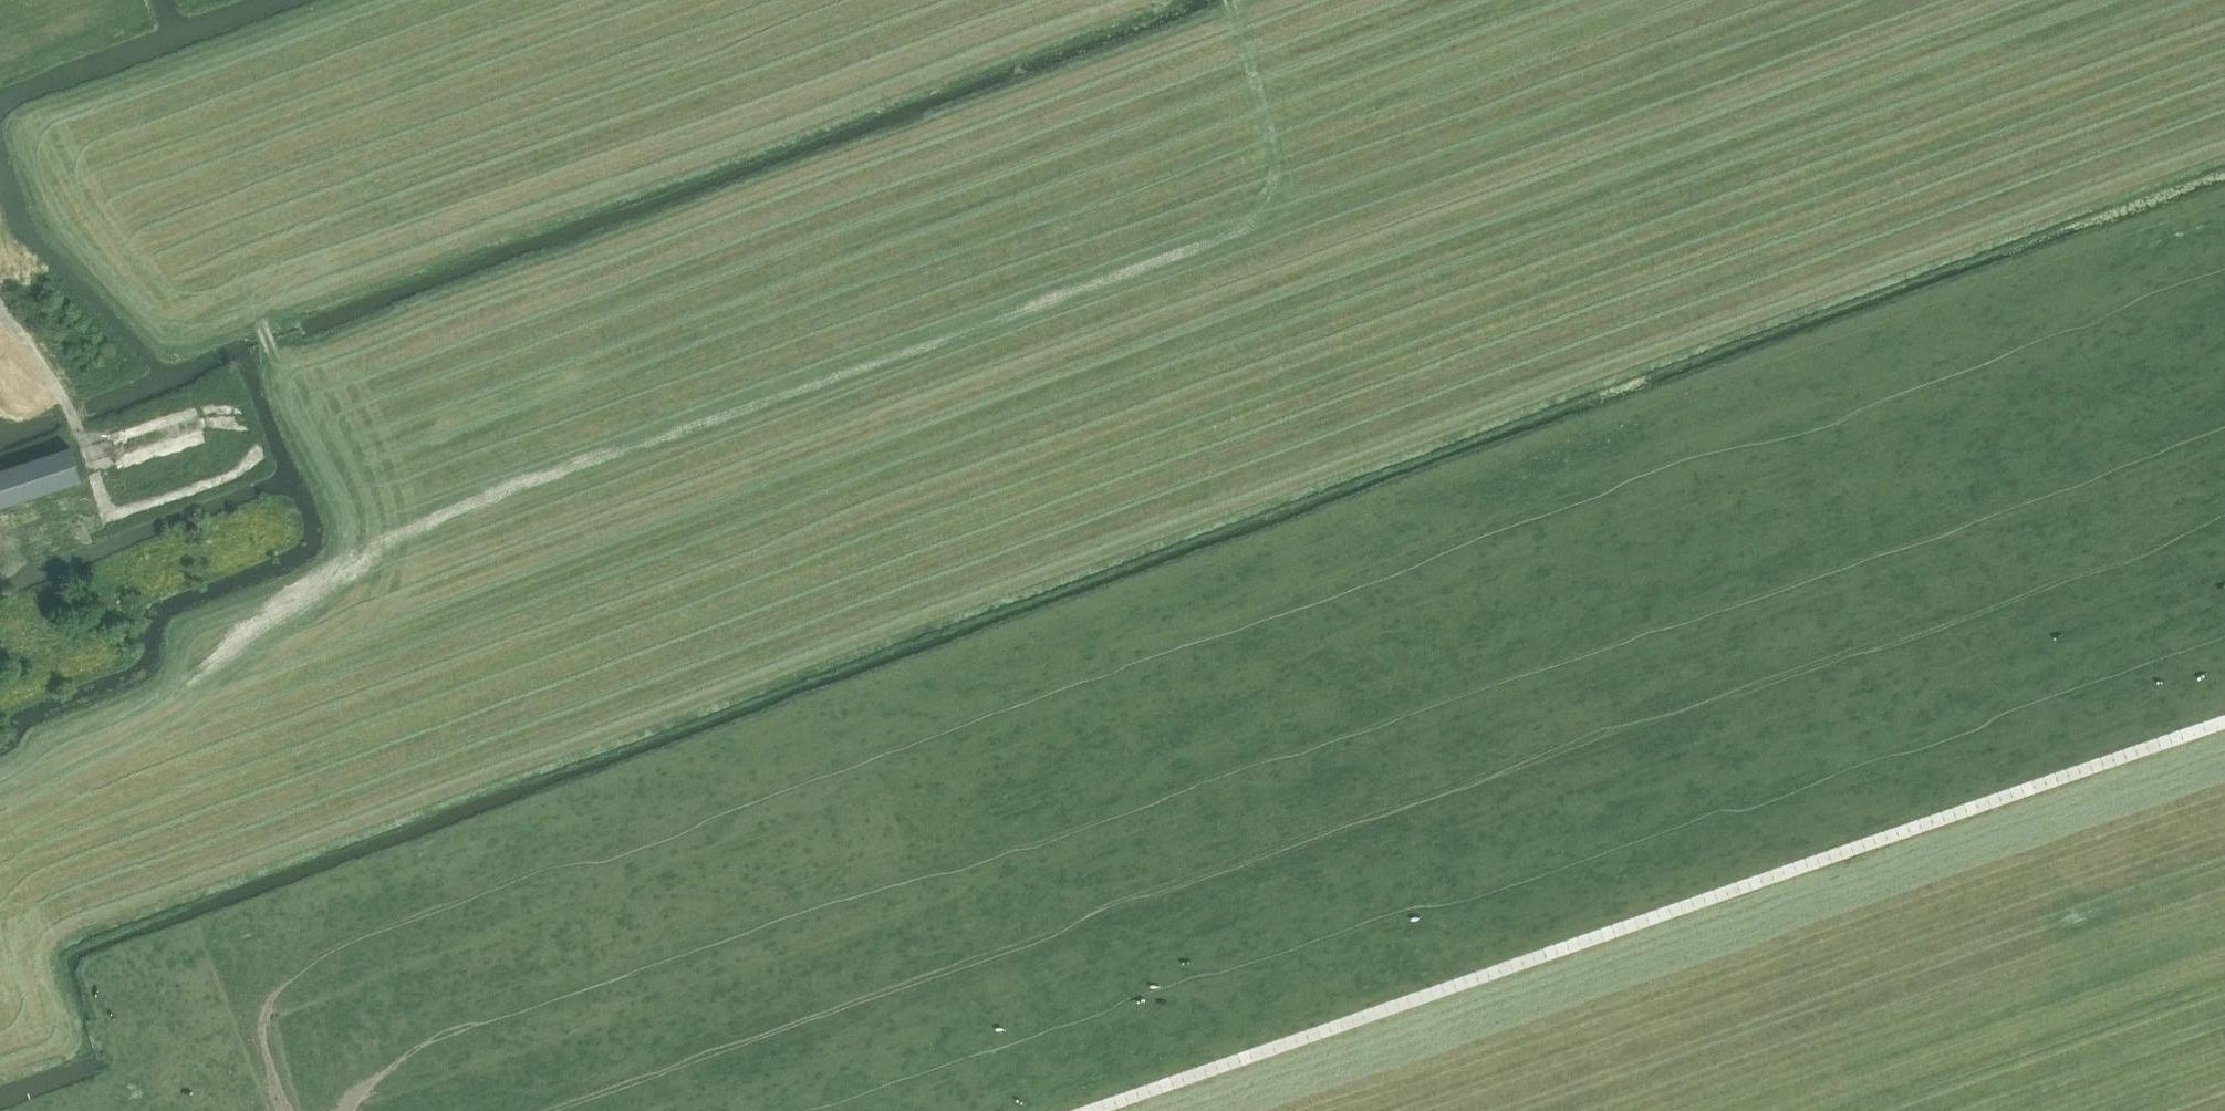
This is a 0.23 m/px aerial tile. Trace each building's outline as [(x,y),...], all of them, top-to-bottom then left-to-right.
[(70,445),(0,468),(0,507),(81,481),(70,445)] [(119,448),(119,463),(136,462),(135,447),(119,448)]
